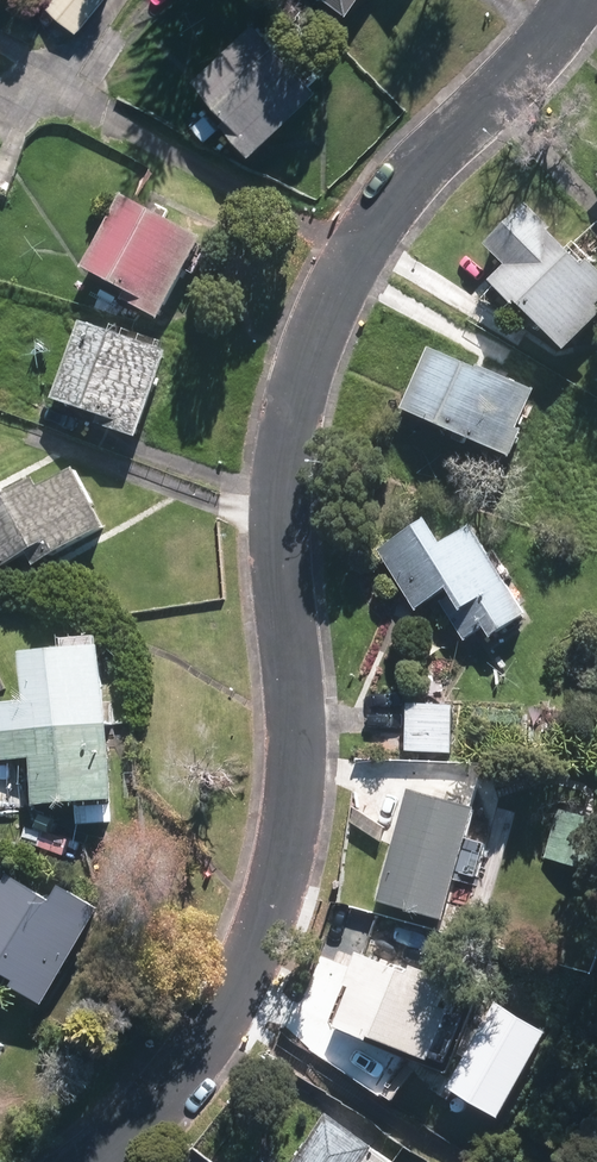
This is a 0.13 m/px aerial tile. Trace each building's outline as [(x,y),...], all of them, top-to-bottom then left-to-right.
[(50,10),(78,33),(104,0),(58,0),(50,10)] [(254,27),(190,91),(257,158),(322,94),(254,27)] [(124,207),(94,267),(127,283),(120,296),(160,316),(196,242),(124,207)] [(495,247),(518,268),(501,285),(569,348),(596,318),(596,271),(530,209),(495,247)] [(170,354),(90,329),(68,400),(115,415),(111,426),(144,436),(170,354)] [(534,399),(435,357),(411,413),(510,456),(534,399)] [(0,508),(0,556),(9,573),(36,558),(40,566),(110,528),(81,474),(47,493),(43,485),(0,508)] [(433,523),(383,554),(419,613),(448,595),(476,639),(499,625),(507,639),(536,621),(481,532),(450,551),(433,523)] [(124,801),(114,657),(46,662),(48,696),(14,699),(18,758),(51,756),(55,806),(124,801)] [(458,709),(415,708),(414,752),(457,753),(458,709)] [(482,814),(419,795),(388,902),(451,920),(482,814)] [(563,816),(553,858),(596,869),(596,824),(563,816)] [(18,884),(0,914),(0,967),(55,1000),(106,916),(75,897),(66,912),(18,884)] [(357,997),(345,1028),(438,1065),(467,992),(427,976),(424,984),(365,960),(351,995),(357,997)] [(299,1161),(362,1161),(378,1137),(333,1109),(299,1161)]
